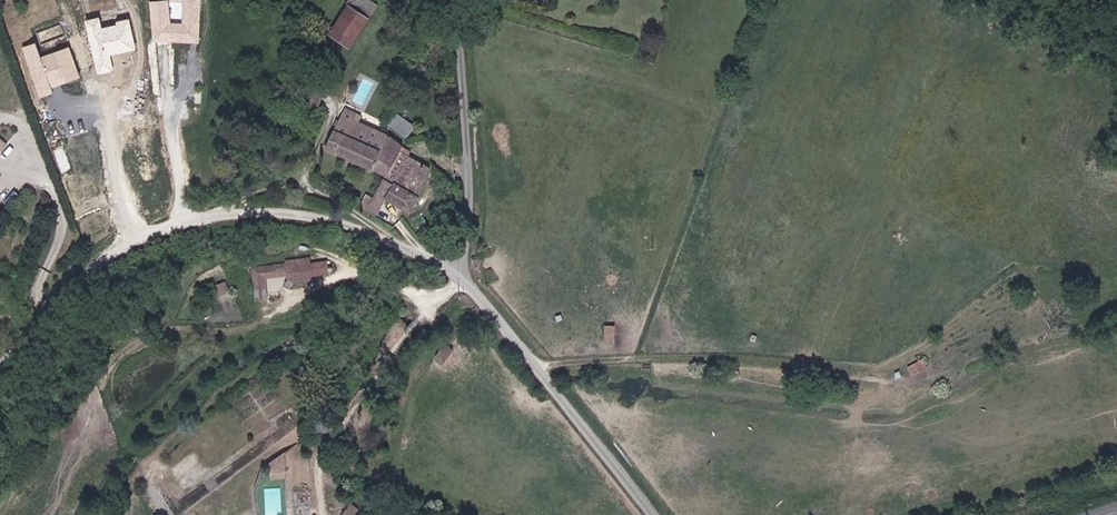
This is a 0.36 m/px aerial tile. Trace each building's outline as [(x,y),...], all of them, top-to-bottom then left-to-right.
[(201,0),(182,0),(181,24),(170,24),(168,1),(150,2),(152,43),(199,44),(201,0)] [(386,8),(376,0),(356,0),(353,5),(375,23),(386,8)] [(357,47),(375,23),(353,5),(334,29),(357,47)] [(99,18),(85,21),(98,75),(114,71),(111,57),(137,51),(130,18),(116,21),(116,24),(101,27),(99,18)] [(35,44),(23,48),(40,96),(52,92),(50,89),(81,78),(71,48),(40,59),(35,44)] [(382,176),(372,197),(364,193),(359,204),(357,206),(367,208),(378,215),(387,199),(406,208),(428,163),(404,151),(407,142),(399,138),(374,127),(361,123),(355,121),(352,126),(347,123),(352,114),(341,109),(338,116),(321,145),(368,169),(382,176)] [(267,267),(252,268),(255,300),(269,298),(268,279),(286,277),(287,286),(313,283),(312,278),(328,276),(326,261),(310,263),(309,258),(284,261),(284,266),(267,268),(267,267)] [(227,281),(217,284),(221,298),(232,294),(227,281)] [(606,324),(605,340),(615,341),(616,324),(606,324)] [(448,364),(458,350),(447,342),(437,356),(448,364)] [(925,359),(909,365),(912,373),(928,366),(925,359)] [(269,478),(287,477),(285,455),(268,456),(269,478)] [(343,514),(353,514),(359,505),(351,500),(343,514)]
